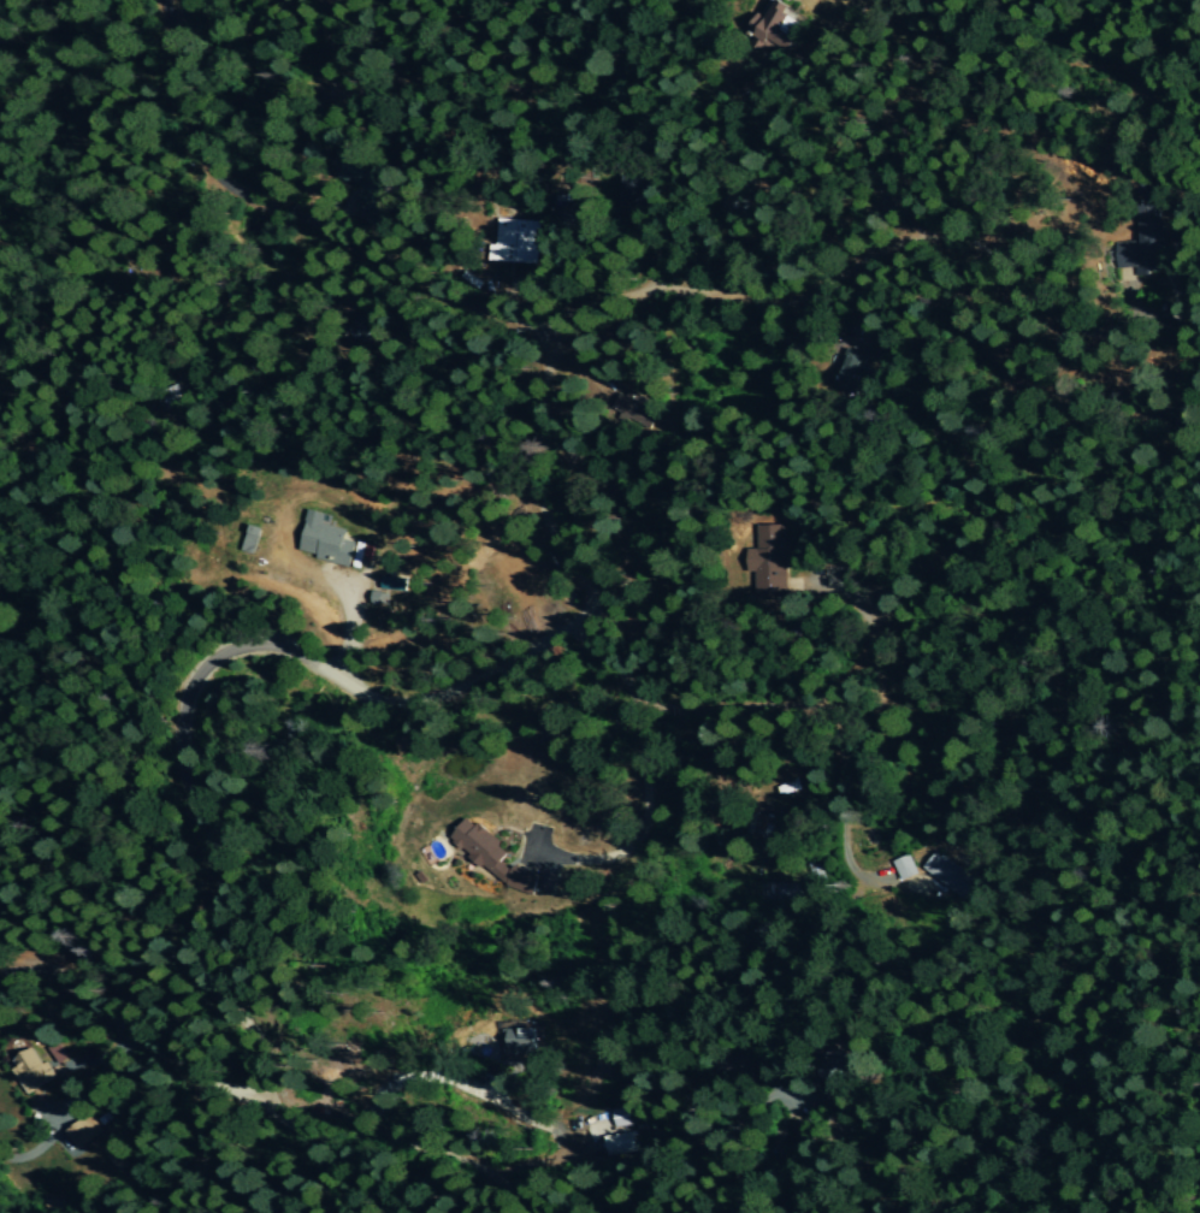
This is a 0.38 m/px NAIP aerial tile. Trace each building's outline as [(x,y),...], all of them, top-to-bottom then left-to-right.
[(749,33),(793,56),(810,23),(791,14),(795,6),(783,0),(780,0),(770,19),(759,14),(749,33)] [(536,264),(538,220),(499,219),(497,262),(536,264)] [(1137,222),(1138,241),(1119,242),(1121,268),(1133,267),(1133,276),(1158,274),(1157,262),(1165,262),(1162,219),(1137,222)] [(476,281),(460,267),(452,275),(468,290),(476,281)] [(864,367),(868,357),(847,349),(833,386),(871,401),(881,374),(864,367)] [(325,525),(327,514),(310,511),(300,555),(352,566),(354,559),(362,562),(367,544),(347,540),(349,531),(325,525)] [(261,529),(250,526),(243,551),(254,554),(261,529)] [(788,596),(788,562),(793,562),(793,545),(787,545),(787,526),(757,526),(757,551),(753,551),(753,596),(788,596)] [(382,590),(406,591),(407,579),(382,578),(382,590)] [(532,895),(539,887),(551,891),(557,875),(543,871),(540,875),(515,866),(511,870),(504,864),(509,849),(479,824),(472,822),(468,819),(450,839),(485,868),(487,869),(510,888),(532,895)] [(976,883),(940,850),(924,867),(959,901),(976,883)] [(892,862),(901,882),(918,874),(910,854),(892,862)] [(758,883),(758,901),(800,902),(800,885),(758,883)] [(540,1028),(501,1029),(502,1060),(541,1060),(540,1028)] [(29,1094),(55,1079),(35,1047),(10,1062),(29,1094)] [(632,1125),(630,1108),(613,1110),(616,1127),(632,1125)] [(78,1150),(102,1132),(88,1114),(64,1132),(78,1150)] [(605,1156),(635,1153),(633,1133),(603,1136),(605,1156)] [(64,1211),(65,1196),(43,1195),(43,1210),(64,1211)]
